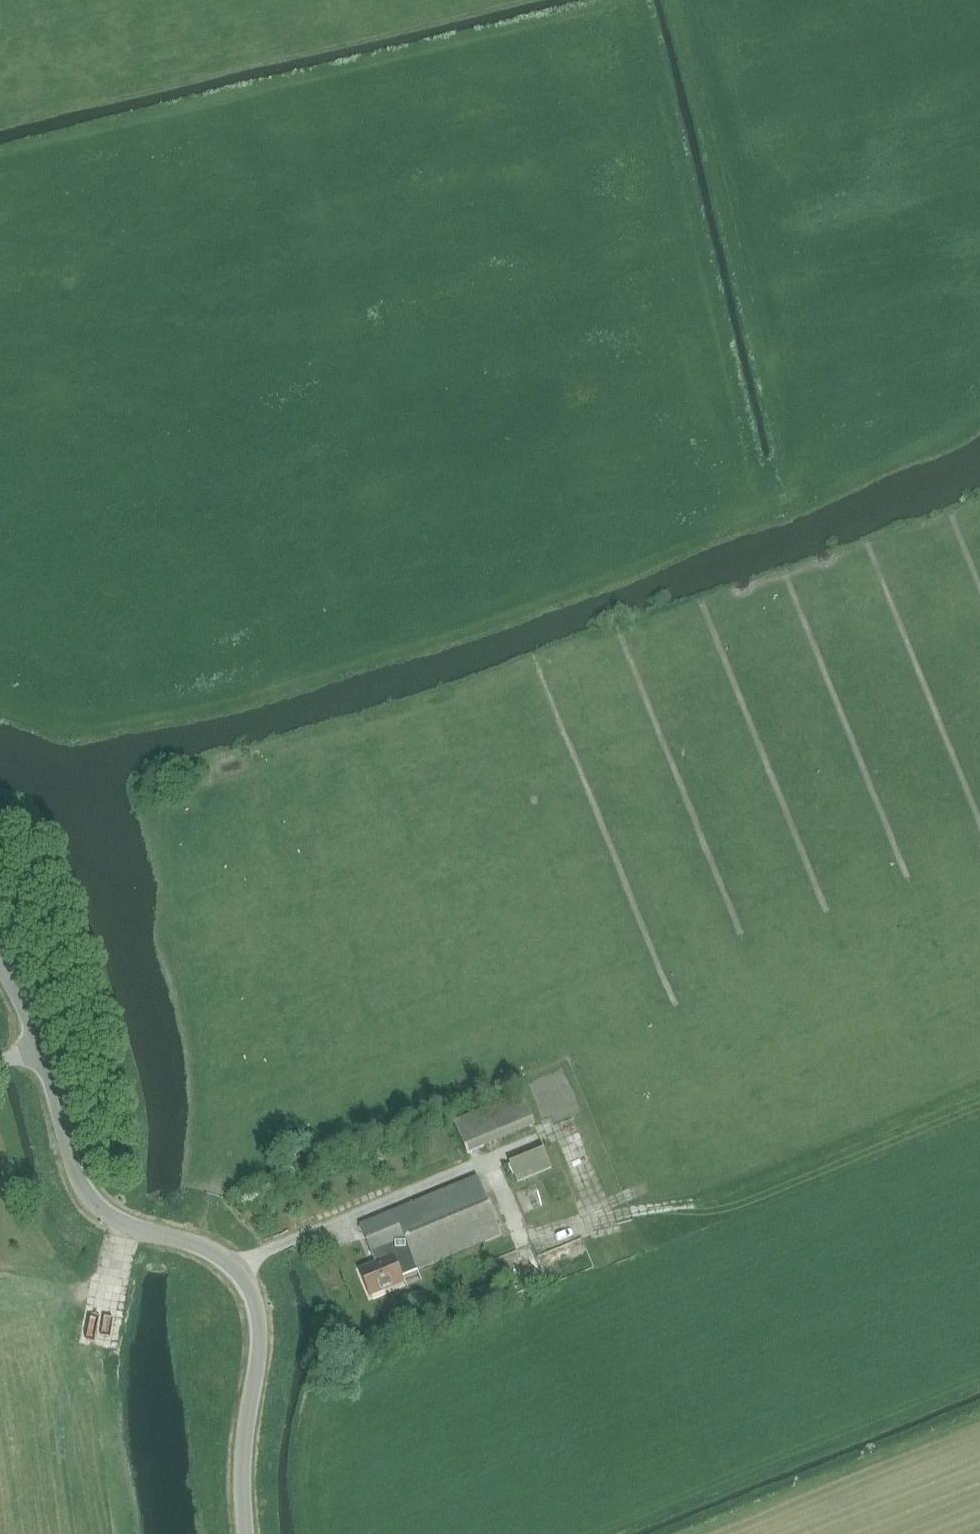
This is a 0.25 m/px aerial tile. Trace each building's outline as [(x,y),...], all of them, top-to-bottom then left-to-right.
[(454,1123),(467,1155),(535,1127),(521,1095),(454,1123)] [(509,1163),(517,1183),(552,1168),(544,1149),(509,1163)] [(359,1226),(364,1238),(374,1263),(357,1271),(367,1298),(403,1281),(401,1276),(501,1236),(478,1178),(359,1226)] [(536,1240),(514,1241),(515,1261),(537,1261),(536,1240)]
